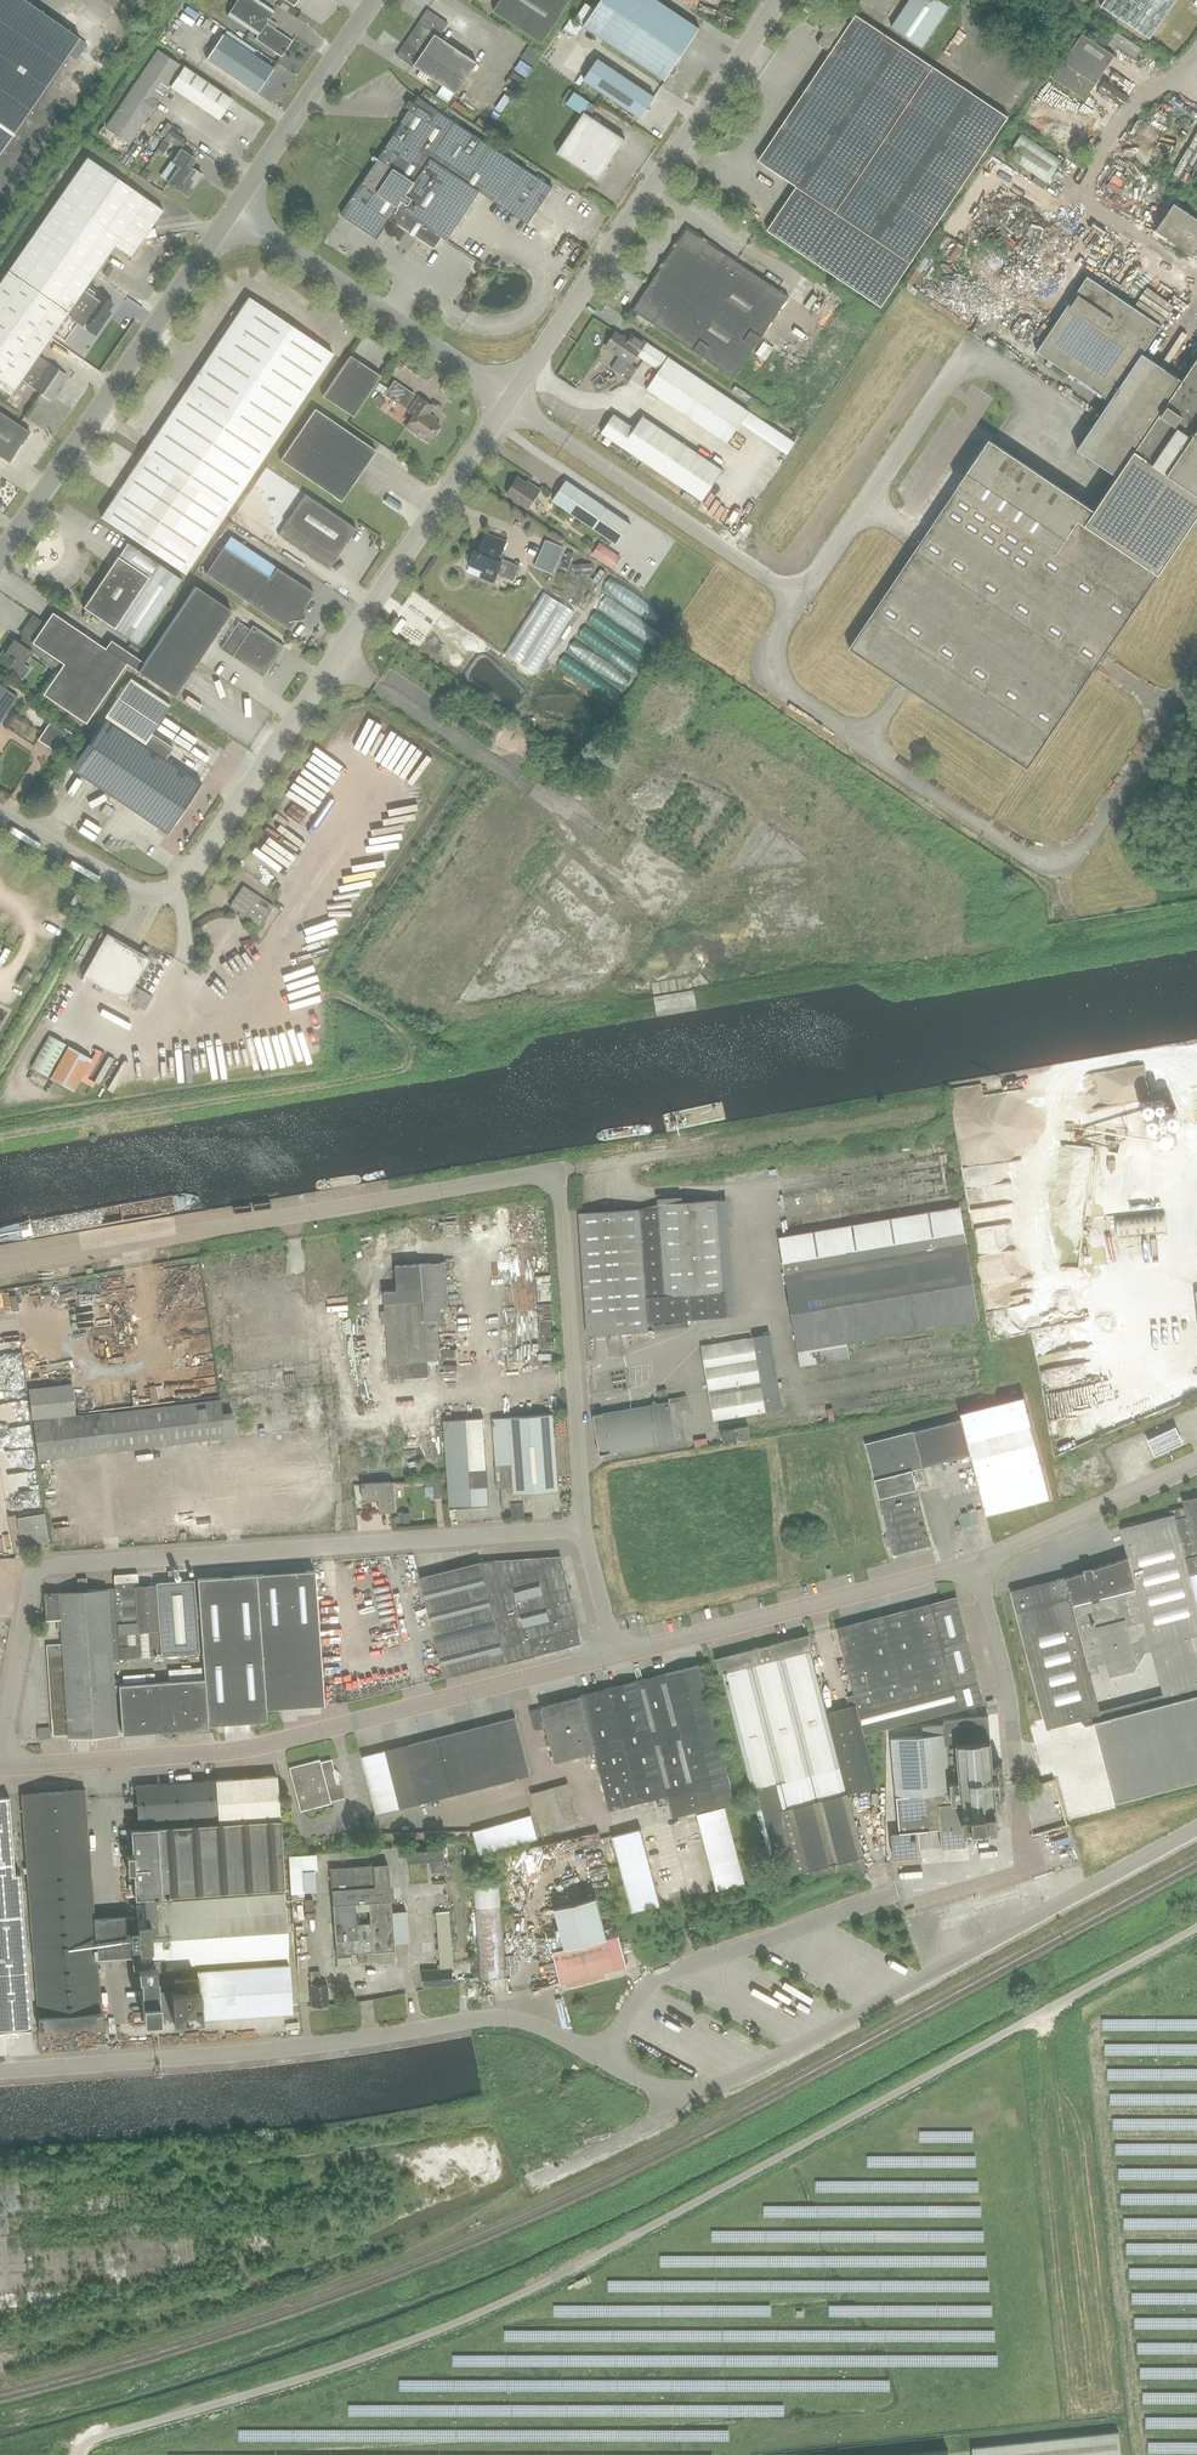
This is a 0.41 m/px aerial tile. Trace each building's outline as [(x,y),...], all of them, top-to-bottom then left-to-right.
[(80,39),(24,0),(0,0),(0,154),(80,39)] [(293,42),(266,24),(275,12),(257,0),(238,0),(227,16),(258,37),(256,40),(282,58),(293,42)] [(571,0),(501,0),(494,11),(542,44),(571,0)] [(605,40),(665,81),(670,73),(674,76),(678,69),(675,67),(700,29),(657,0),(601,0),(584,26),(605,40)] [(892,27),(923,47),(949,6),(940,0),(909,0),(892,27)] [(1100,6),(1150,39),(1176,0),(1104,0),(1100,6)] [(594,8),(586,3),(576,19),(583,24),(594,8)] [(456,93),(477,62),(439,37),(440,36),(440,35),(448,23),(428,9),(397,55),(414,67),(415,66),(456,93)] [(1009,117),(933,67),(856,15),(850,24),(832,12),(819,31),(824,34),(817,44),(830,53),(758,161),(797,187),(767,230),(882,307),(1009,117)] [(1081,36),(1053,77),(1086,99),(1114,58),(1112,57),(1117,49),(1138,63),(1145,52),(1116,32),(1109,43),(1111,44),(1106,53),(1081,36)] [(257,94),(274,70),(223,35),(206,60),(257,94)] [(530,45),(521,58),(534,67),(543,53),(530,45)] [(129,145),(169,86),(219,120),(233,100),(182,66),(157,50),(104,128),(129,145)] [(640,118),(641,117),(654,97),(597,59),(583,81),(640,118)] [(520,60),(514,70),(526,78),(533,68),(520,60)] [(513,71),(510,76),(522,84),(525,80),(513,71)] [(509,77),(505,82),(517,91),(520,86),(509,77)] [(568,103),(575,93),(570,89),(562,100),(568,103)] [(575,93),(568,103),(583,114),(584,112),(590,103),(575,93)] [(378,239),(391,219),(435,248),(443,236),(447,240),(480,191),(528,224),(553,187),(419,98),(341,214),(378,239)] [(590,103),(584,112),(591,116),(597,107),(590,103)] [(598,180),(605,171),(625,140),(591,116),(584,112),(583,114),(557,153),(598,180)] [(729,141),(734,134),(729,131),(724,138),(729,141)] [(1022,133),(1006,155),(1047,183),(1063,161),(1022,133)] [(164,139),(157,150),(163,154),(170,144),(164,139)] [(188,196),(202,175),(191,168),(196,160),(181,150),(173,163),(179,167),(169,183),(188,196)] [(0,283),(0,388),(10,395),(21,379),(33,387),(50,399),(67,375),(38,355),(53,333),(87,285),(113,248),(129,259),(162,211),(114,176),(87,158),(0,283)] [(1154,231),(1191,256),(1196,247),(1196,222),(1172,205),(1154,231)] [(734,378),(789,298),(687,229),(633,310),(639,314),(653,323),(734,378)] [(480,288),(486,279),(478,274),(472,283),(480,288)] [(1179,382),(1140,356),(1159,328),(1086,278),(1035,353),(1109,403),(1076,452),(1116,478),(1133,454),(1196,497),(1196,355),(1179,382)] [(64,340),(77,322),(95,335),(108,316),(105,314),(113,304),(97,292),(87,285),(53,333),(64,340)] [(222,336),(148,446),(101,517),(185,574),(333,354),(248,297),(237,314),(235,312),(231,313),(230,315),(231,318),(220,335),(222,336)] [(615,332),(605,347),(619,356),(611,368),(629,380),(637,368),(632,365),(638,355),(647,342),(633,333),(628,340),(615,332)] [(727,444),(749,411),(647,342),(638,355),(659,370),(646,389),(727,444)] [(380,376),(350,355),(323,396),(353,417),(380,376)] [(395,381),(386,395),(406,409),(415,395),(395,381)] [(753,405),(756,400),(736,387),(733,392),(753,405)] [(379,394),(373,399),(378,405),(384,399),(379,394)] [(419,438),(422,438),(428,442),(435,433),(437,433),(439,431),(438,428),(440,425),(428,417),(427,415),(433,406),(418,397),(408,412),(413,415),(405,427),(416,434),(417,437),(419,438)] [(315,409),(290,446),(280,460),(341,501),(376,450),(315,409)] [(9,462),(30,432),(0,411),(0,456),(9,462)] [(601,433),(620,446),(703,501),(723,470),(642,416),(634,428),(613,414),(601,433)] [(1116,478),(1093,513),(987,441),(955,488),(957,489),(848,651),(1026,771),(1156,577),(1157,578),(1196,519),(1196,497),(1133,454),(1116,478)] [(518,477),(507,494),(528,508),(541,490),(532,484),(531,486),(518,477)] [(631,524),(566,480),(552,501),(593,528),(617,544),(631,524)] [(329,569),(356,528),(305,493),(278,534),(329,569)] [(478,551),(474,550),(473,553),(470,553),(467,556),(467,559),(470,561),(468,564),(484,571),(481,577),(494,583),(497,574),(514,581),(520,566),(503,559),(502,561),(499,560),(506,542),(485,533),(478,551)] [(230,536),(223,547),(205,573),(289,629),(296,619),(305,617),(303,608),(314,592),(230,536)] [(148,577),(114,628),(138,644),(182,579),(127,542),(117,556),(148,577)] [(620,557),(599,543),(592,554),(613,568),(620,557)] [(114,628),(148,577),(117,556),(83,607),(114,628)] [(592,563),(573,565),(574,575),(592,574),(592,563)] [(58,672),(45,690),(43,694),(86,723),(126,663),(174,695),(232,611),(195,586),(143,662),(112,638),(105,648),(52,612),(45,623),(33,614),(24,627),(26,628),(37,635),(32,642),(32,643),(28,648),(32,651),(42,658),(41,660),(58,672)] [(250,629),(238,621),(220,648),(232,656),(263,677),(284,646),(253,625),(250,629)] [(19,642),(14,639),(5,652),(3,651),(0,655),(0,662),(14,671),(19,663),(22,665),(32,651),(28,648),(19,642)] [(131,678),(105,717),(144,744),(110,794),(162,829),(169,818),(172,820),(199,781),(183,771),(165,758),(172,747),(151,733),(170,705),(131,678)] [(18,697),(0,685),(0,724),(18,697)] [(105,717),(71,768),(110,794),(144,744),(105,717)] [(52,721),(40,739),(61,752),(72,734),(52,721)] [(196,758),(213,761),(216,746),(199,743),(196,758)] [(53,784),(48,792),(54,795),(59,788),(53,784)] [(243,885),(229,906),(259,926),(273,905),(243,885)] [(144,1009),(152,996),(133,986),(149,957),(107,933),(82,976),(125,1000),(126,999),(144,1009)] [(26,987),(34,973),(26,969),(18,983),(26,987)] [(286,1032),(291,1065),(322,1060),(317,1027),(286,1032)] [(49,1077),(67,1045),(51,1036),(32,1067),(49,1077)] [(91,1059),(67,1045),(49,1077),(73,1091),(91,1059)] [(1139,1064),(1125,1076),(1135,1088),(1132,1091),(1140,1100),(1149,1092),(1145,1087),(1153,1080),(1139,1064)] [(588,1335),(605,1334),(649,1331),(649,1326),(670,1320),(728,1316),(728,1315),(735,1314),(726,1200),(656,1205),(641,1209),(580,1213),(588,1335)] [(801,1366),(849,1358),(847,1342),(979,1320),(960,1207),(779,1238),(801,1366)] [(1116,1218),(1118,1237),(1166,1232),(1164,1213),(1116,1218)] [(446,1262),(422,1263),(396,1265),(398,1290),(385,1291),(386,1312),(382,1312),(382,1324),(387,1324),(390,1378),(429,1376),(428,1361),(440,1360),(437,1320),(442,1320),(441,1308),(449,1307),(446,1262)] [(17,1295),(10,1297),(12,1312),(19,1311),(17,1295)] [(714,1420),(783,1409),(771,1335),(702,1346),(714,1420)] [(32,1419),(76,1414),(72,1384),(29,1389),(32,1419)] [(667,1389),(658,1391),(660,1397),(668,1396),(667,1389)] [(1050,1499),(1024,1396),(960,1413),(961,1419),(970,1455),(986,1515),(1050,1499)] [(233,1413),(223,1414),(221,1399),(34,1422),(39,1459),(226,1437),(235,1436),(233,1413)] [(600,1454),(605,1453),(687,1439),(680,1401),(594,1415),(600,1454)] [(833,1422),(832,1408),(819,1408),(820,1423),(833,1422)] [(532,1492),(558,1490),(553,1413),(493,1417),(496,1466),(495,1466),(497,1488),(501,1488),(502,1507),(510,1507),(511,1516),(524,1515),(523,1512),(534,1511),(532,1492)] [(459,1420),(445,1420),(450,1509),(464,1508),(489,1506),(486,1469),(469,1470),(466,1419),(459,1420)] [(961,1419),(913,1431),(923,1467),(970,1455),(961,1419)] [(1153,1436),(1159,1454),(1189,1442),(1182,1425),(1153,1436)] [(723,1444),(751,1439),(749,1426),(721,1430),(723,1444)] [(913,1431),(865,1443),(874,1480),(912,1470),(919,1468),(923,1467),(913,1431)] [(309,1438),(273,1440),(279,1525),(314,1522),(309,1438)] [(707,1438),(694,1440),(696,1447),(708,1445),(707,1438)] [(923,1469),(917,1471),(921,1485),(926,1483),(923,1469)] [(912,1470),(874,1480),(879,1498),(917,1488),(917,1487),(912,1470)] [(444,1478),(433,1479),(434,1498),(445,1497),(444,1478)] [(380,1512),(393,1511),(391,1482),(362,1483),(363,1501),(379,1500),(380,1512)] [(917,1488),(879,1498),(889,1536),(891,1546),(894,1556),(932,1546),(917,1488)] [(1012,1591),(1045,1718),(1047,1728),(1085,1718),(1087,1725),(1094,1723),(1114,1802),(1196,1780),(1196,1493),(1196,1492),(1192,1493),(1194,1498),(1182,1500),(1184,1507),(1170,1510),(1171,1516),(1121,1529),(1128,1557),(1093,1569),(1092,1567),(1083,1568),(1084,1572),(1065,1578),(1012,1591)] [(410,1512),(400,1512),(401,1523),(411,1522),(410,1512)] [(39,1543),(49,1541),(45,1514),(19,1518),(21,1533),(37,1530),(39,1543)] [(495,1560),(520,1659),(583,1643),(561,1555),(495,1560)] [(506,1663),(520,1659),(495,1560),(480,1561),(506,1663)] [(492,1666),(506,1663),(480,1561),(420,1577),(445,1677),(492,1665),(492,1666)] [(206,1679),(119,1685),(122,1735),(160,1732),(165,1736),(170,1731),(208,1729),(207,1725),(229,1724),(232,1724),(242,1723),(244,1723),(267,1721),(266,1709),(277,1708),(282,1708),(320,1705),(324,1705),(314,1571),(256,1575),(257,1576),(199,1580),(205,1667),(206,1678),(206,1679)] [(137,1574),(114,1575),(115,1588),(115,1590),(119,1649),(119,1659),(199,1653),(195,1580),(157,1583),(157,1585),(156,1585),(156,1583),(151,1583),(151,1586),(138,1587),(137,1574)] [(44,1593),(44,1595),(46,1619),(61,1618),(62,1634),(54,1635),(55,1645),(46,1645),(47,1660),(51,1719),(53,1719),(54,1735),(69,1734),(69,1738),(117,1735),(112,1662),(120,1662),(119,1660),(119,1659),(119,1649),(115,1590),(115,1588),(88,1590),(87,1578),(78,1579),(79,1591),(44,1593)] [(809,1634),(716,1658),(720,1673),(721,1673),(727,1694),(720,1696),(724,1711),(731,1709),(775,1880),(805,1872),(807,1880),(822,1876),(820,1869),(865,1857),(848,1794),(877,1786),(864,1734),(985,1702),(984,1699),(974,1660),(960,1606),(957,1596),(837,1628),(855,1695),(848,1697),(850,1706),(826,1712),(810,1650),(812,1650),(809,1634)] [(673,1817),(734,1801),(699,1665),(581,1695),(581,1696),(541,1706),(541,1708),(534,1710),(539,1729),(546,1727),(555,1762),(594,1752),(609,1809),(667,1794),(673,1817)] [(900,1831),(891,1832),(893,1857),(917,1855),(916,1836),(913,1837),(912,1831),(915,1830),(941,1828),(942,1848),(966,1846),(965,1831),(998,1828),(996,1800),(1006,1799),(1003,1762),(992,1763),(989,1716),(944,1719),(945,1723),(922,1725),(922,1735),(892,1738),(900,1831)] [(515,1718),(495,1723),(503,1754),(523,1749),(515,1718)] [(495,1723),(476,1727),(484,1759),(503,1754),(495,1723)] [(50,1727),(37,1728),(38,1739),(50,1739),(50,1727)] [(465,1764),(484,1759),(476,1727),(457,1732),(465,1764)] [(457,1732),(438,1737),(453,1796),(472,1791),(465,1764),(457,1732)] [(418,1742),(426,1775),(433,1801),(453,1796),(438,1737),(418,1742)] [(418,1742),(399,1747),(407,1780),(426,1775),(418,1742)] [(407,1780),(399,1747),(386,1750),(394,1783),(407,1780)] [(523,1749),(503,1754),(510,1781),(530,1776),(523,1749)] [(401,1809),(394,1783),(386,1750),(363,1756),(377,1815),(401,1809)] [(503,1754),(484,1759),(491,1786),(510,1781),(503,1754)] [(484,1759),(465,1764),(472,1791),(491,1786),(484,1759)] [(334,1771),(331,1760),(320,1762),(319,1760),(288,1768),(299,1810),(330,1802),(328,1796),(331,1795),(328,1787),(336,1785),(333,1771),(334,1771)] [(426,1775),(407,1780),(414,1805),(433,1801),(426,1775)] [(133,1855),(127,1856),(128,1872),(134,1872),(135,1898),(284,1887),(279,1819),(276,1776),(135,1785),(138,1828),(131,1828),(131,1830),(133,1855)] [(407,1780),(394,1783),(401,1809),(414,1805),(407,1780)] [(550,1788),(561,1825),(579,1820),(569,1783),(550,1788)] [(542,1831),(561,1825),(550,1788),(532,1793),(542,1831)] [(84,1790),(22,1794),(22,1797),(34,1963),(39,2030),(102,2026),(97,1937),(84,1790)] [(32,2031),(21,1874),(15,1875),(9,1797),(8,1797),(0,1798),(0,2033),(32,2031)] [(699,1828),(727,1821),(724,1808),(696,1815),(699,1828)] [(531,1813),(519,1816),(526,1840),(537,1837),(531,1813)] [(519,1816),(507,1819),(514,1843),(526,1840),(519,1816)] [(507,1819),(496,1823),(502,1846),(514,1843),(507,1819)] [(703,1841),(731,1834),(727,1821),(699,1828),(703,1841)] [(496,1823),(484,1826),(491,1850),(502,1846),(496,1823)] [(484,1826),(472,1829),(479,1853),(491,1850),(484,1826)] [(615,1849),(643,1842),(640,1829),(612,1837),(615,1849)] [(706,1854),(734,1846),(731,1834),(703,1841),(706,1854)] [(618,1862),(646,1855),(643,1842),(615,1849),(618,1862)] [(709,1866),(737,1859),(734,1846),(706,1854),(709,1866)] [(446,1872),(444,1849),(407,1852),(408,1863),(431,1861),(432,1873),(446,1872)] [(621,1875),(649,1868),(646,1855),(618,1862),(621,1875)] [(713,1879),(741,1872),(737,1859),(709,1866),(713,1879)] [(359,1962),(367,1961),(366,1953),(394,1950),(388,1864),(330,1868),(337,1955),(358,1953),(359,1962)] [(625,1888),(653,1881),(649,1868),(621,1875),(625,1888)] [(317,1890),(316,1869),(304,1870),(305,1891),(317,1890)] [(741,1872),(713,1879),(716,1892),(744,1885),(741,1872)] [(628,1901),(656,1894),(653,1881),(625,1888),(628,1901)] [(480,1978),(506,1976),(500,1884),(474,1886),(475,1906),(479,1962),(480,1978)] [(139,1946),(133,1946),(134,1966),(140,1966),(140,1968),(138,1968),(139,1978),(141,1978),(143,2020),(159,2019),(156,1972),(289,1962),(285,1893),(136,1904),(139,1946)] [(656,1894),(628,1901),(631,1914),(659,1907),(656,1894)] [(560,1928),(548,1931),(553,1950),(561,1980),(628,1963),(619,1929),(606,1932),(600,1912),(596,1897),(555,1908),(560,1928)] [(314,1899),(304,1899),(305,1904),(306,1919),(315,1919),(314,1899)] [(441,1969),(423,1970),(424,1986),(454,1985),(451,1937),(450,1927),(439,1928),(439,1938),(441,1969)] [(352,1957),(336,1959),(337,1966),(352,1965),(352,1957)] [(200,2019),(292,2013),(289,1964),(197,1970),(197,1977),(161,1980),(162,1991),(159,1991),(161,2019),(200,2017),(200,2019)] [(309,1971),(312,2006),(328,2005),(327,1983),(320,1984),(319,1971),(309,1971)] [(1123,2126),(1123,2127),(1138,2127),(1138,2118),(1116,2117),(1116,2126),(1123,2126)] [(1159,2154),(1159,2142),(1118,2142),(1118,2154),(1159,2154)] [(587,2276),(577,2282),(579,2287),(589,2282),(587,2276)] [(974,2445),(975,2454),(1127,2454),(1126,2433),(974,2445)]
